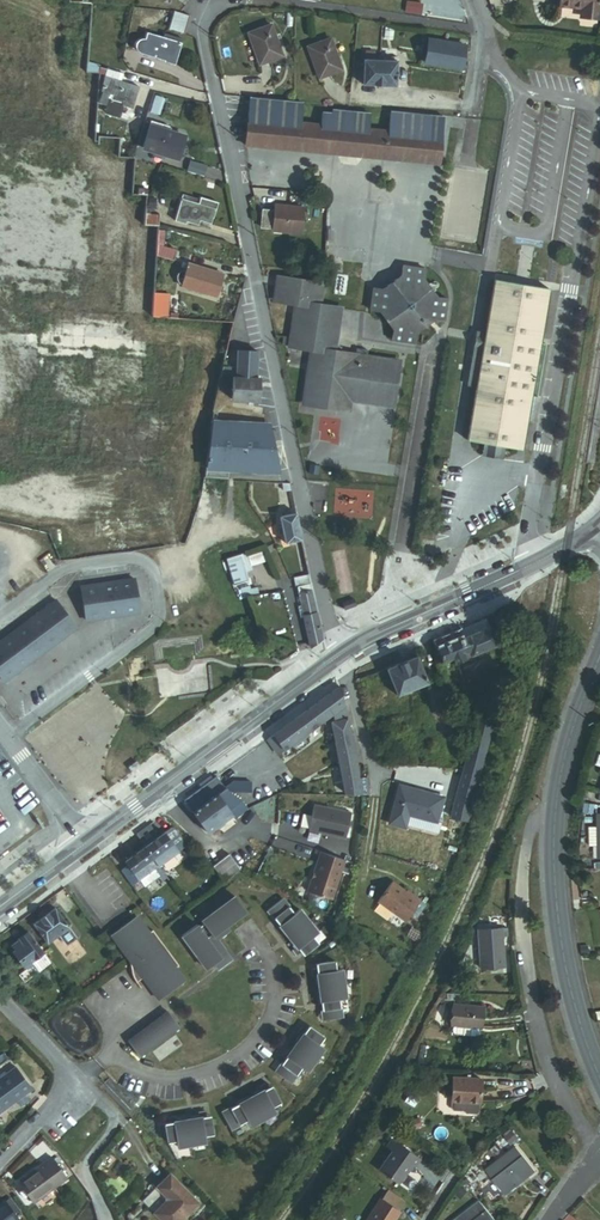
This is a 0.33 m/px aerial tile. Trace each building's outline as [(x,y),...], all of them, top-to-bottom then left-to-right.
[(599,17),(599,12),(599,0),(562,0),(562,3),(584,6),(582,14),(599,17)] [(167,31),(184,33),(187,16),(170,13),(170,17),(163,16),(161,26),(168,27),(167,31)] [(267,56),(290,48),(279,16),(256,24),(267,56)] [(141,58),(173,68),(181,39),(161,33),(160,40),(153,37),(146,37),(141,39),(138,43),(137,47),(137,52),(141,58)] [(424,62),(458,67),(462,48),(427,42),(424,62)] [(342,74),(333,43),(308,51),(318,82),(342,74)] [(366,85),(399,89),(403,54),(370,50),(366,85)] [(96,109),(107,111),(111,84),(122,85),(124,77),(106,74),(103,89),(97,88),(96,109)] [(107,111),(138,116),(143,89),(122,85),(111,84),(107,111)] [(241,145),(435,170),(441,123),(389,116),(386,135),(365,133),(367,118),(330,113),(330,117),(318,116),(317,128),(244,118),(241,145)] [(181,153),(177,148),(178,143),(166,139),(167,134),(150,130),(143,155),(173,163),(176,163),(179,161),(181,157),(181,153)] [(184,174),(199,178),(202,168),(187,165),(184,174)] [(212,215),(223,217),(226,203),(209,200),(210,194),(192,190),(186,215),(197,218),(198,216),(212,219),(212,215)] [(269,232),(298,236),(302,211),(274,207),(273,213),(261,211),(258,229),(270,230),(269,232)] [(162,232),(163,232),(165,220),(155,218),(156,212),(152,211),(148,229),(162,232)] [(160,256),(176,260),(178,252),(161,246),(160,256)] [(411,336),(435,318),(444,320),(448,296),(438,294),(425,276),(427,266),(404,262),(402,272),(381,288),(370,286),(366,309),(376,311),(389,330),(388,340),(410,344),(411,336)] [(185,271),(212,277),(213,274),(213,273),(182,266),(181,270),(185,271)] [(207,297),(218,300),(223,277),(213,274),(212,277),(185,271),(181,287),(207,293),(207,297)] [(545,339),(539,338),(549,283),(493,274),(484,330),(478,329),(468,384),(474,385),(465,439),(486,443),(484,451),(499,453),(500,445),(520,449),(530,394),(535,395),(545,339)] [(351,400),(391,407),(400,362),(396,361),(396,359),(390,358),(390,360),(347,353),(338,339),(343,308),(321,304),(324,283),(280,275),(275,299),(297,302),(290,344),(313,348),(304,402),(349,410),(351,400)] [(156,319),(167,320),(168,305),(157,305),(156,319)] [(246,389),(268,392),(269,380),(266,380),(269,352),(253,350),(251,368),(250,378),(247,378),(246,389)] [(247,378),(250,378),(251,368),(233,366),(231,377),(247,378)] [(228,388),(246,389),(247,378),(231,377),(228,388)] [(207,463),(276,464),(266,419),(210,418),(207,463)] [(297,538),(292,510),(276,513),(278,525),(279,529),(281,541),(297,538)] [(259,574),(250,552),(236,557),(242,573),(238,575),(240,580),(241,580),(241,581),(259,574)] [(141,615),(136,581),(82,589),(87,623),(141,615)] [(320,637),(311,589),(296,592),(307,647),(320,637)] [(78,630),(58,603),(0,646),(0,676),(5,684),(78,630)] [(435,638),(438,645),(491,623),(489,616),(435,638)] [(457,663),(499,645),(491,623),(438,645),(454,706),(458,706),(472,701),(487,697),(497,690),(496,683),(483,687),(483,685),(465,690),(457,663)] [(399,691),(429,679),(418,653),(388,665),(399,691)] [(309,728),(321,719),(323,721),(329,717),(328,714),(337,708),(339,711),(336,713),(337,717),(347,757),(352,792),(369,790),(360,747),(344,683),(270,737),(280,749),(289,742),(291,744),(310,730),(309,728)] [(460,714),(475,709),(472,701),(458,706),(460,714)] [(468,765),(484,770),(499,718),(479,713),(476,723),(479,724),(468,765)] [(132,772),(140,767),(136,761),(128,767),(132,772)] [(451,825),(467,829),(484,770),(468,765),(451,825)] [(234,787),(232,786),(229,783),(221,773),(185,800),(210,831),(234,811),(237,815),(250,805),(234,787)] [(234,787),(261,788),(261,777),(238,776),(229,783),(232,786),(234,787)] [(413,814),(441,822),(449,797),(404,784),(393,821),(410,826),(413,814)] [(234,787),(250,805),(265,788),(261,788),(234,787)] [(353,837),(360,814),(322,804),(316,827),(353,837)] [(153,841),(167,861),(186,847),(172,827),(153,841)] [(599,846),(599,827),(589,827),(590,846),(599,846)] [(179,877),(167,861),(153,841),(133,856),(136,860),(128,866),(140,881),(148,876),(153,883),(166,872),(173,881),(179,877)] [(340,894),(351,858),(327,850),(315,886),(340,894)] [(243,867),(232,853),(216,865),(226,879),(243,867)] [(381,899),(408,920),(425,899),(416,893),(414,895),(396,881),(381,899)] [(232,921),(252,906),(241,891),(208,915),(210,918),(205,921),(203,919),(188,930),(213,963),(219,958),(223,964),(238,953),(230,942),(224,947),(214,934),(216,933),(212,928),(215,925),(219,931),(232,921)] [(315,933),(297,910),(292,915),(280,900),(265,911),(272,920),(275,918),(278,922),(275,924),(273,926),(282,936),(284,934),(289,940),(287,942),(292,948),(289,950),(294,956),(298,953),(301,950),(304,954),(316,944),(310,937),(315,933)] [(33,923),(47,942),(59,933),(68,926),(69,925),(56,907),(33,923)] [(132,925),(140,918),(137,914),(128,920),(132,925)] [(179,963),(153,928),(149,931),(140,918),(132,925),(128,920),(120,927),(123,931),(115,937),(121,947),(123,946),(129,955),(127,956),(130,963),(132,973),(135,979),(137,981),(143,976),(159,998),(185,979),(175,966),(179,963)] [(223,933),(235,925),(232,921),(219,931),(215,925),(212,928),(216,933),(214,934),(224,947),(230,942),(223,933)] [(78,939),(68,926),(59,933),(69,946),(78,939)] [(115,937),(123,931),(120,927),(111,933),(115,937)] [(511,970),(509,932),(486,933),(488,971),(511,970)] [(22,986),(50,966),(25,934),(16,942),(17,943),(9,949),(12,953),(9,956),(23,974),(16,979),(22,986)] [(344,996),(340,968),(334,969),(333,960),(318,963),(319,967),(315,967),(309,968),(310,975),(313,975),(314,983),(316,982),(317,990),(315,990),(317,1003),(319,1003),(323,1002),(324,1008),(320,1008),(321,1019),(340,1017),(337,997),(344,996)] [(477,1028),(479,1028),(482,1007),(453,1002),(449,1023),(451,1023),(469,1026),(477,1028)] [(149,1052),(188,1023),(177,1007),(138,1036),(149,1052)] [(469,1026),(451,1023),(450,1029),(452,1032),(467,1035),(469,1026)] [(308,1069),(325,1046),(320,1043),(325,1035),(313,1027),(311,1030),(308,1028),(303,1024),(299,1030),(301,1032),(296,1038),(299,1040),(294,1046),(292,1045),(284,1055),(286,1057),(289,1059),(285,1063),(283,1061),(277,1070),(292,1081),(303,1065),(308,1069)] [(477,1028),(469,1026),(467,1035),(476,1036),(477,1028)] [(3,1113),(40,1086),(23,1064),(0,1081),(0,1109),(3,1113)] [(476,1102),(477,1102),(480,1078),(451,1074),(448,1098),(449,1099),(476,1102)] [(274,1115),(271,1110),(279,1105),(273,1093),(269,1095),(267,1091),(264,1086),(258,1089),(260,1092),(252,1096),(253,1098),(247,1102),(246,1100),(234,1106),(235,1108),(237,1111),(232,1113),(230,1110),(221,1115),(229,1132),(247,1123),(249,1128),(274,1115)] [(476,1102),(449,1099),(448,1105),(450,1108),(461,1110),(463,1112),(472,1114),(475,1112),(476,1102)] [(213,1136),(211,1121),(207,1122),(206,1118),(205,1112),(198,1113),(199,1117),(191,1118),(191,1120),(184,1122),(183,1119),(175,1121),(175,1118),(168,1119),(169,1124),(169,1128),(165,1129),(168,1144),(177,1142),(178,1150),(206,1145),(204,1138),(213,1136)] [(403,1165),(407,1168),(413,1159),(383,1138),(378,1146),(383,1150),(370,1169),(390,1183),(403,1165)] [(479,1168),(500,1193),(528,1169),(507,1144),(479,1168)] [(38,1200),(67,1178),(54,1161),(47,1167),(44,1164),(23,1180),(38,1200)] [(174,1175),(160,1187),(173,1202),(161,1213),(167,1219),(183,1219),(200,1205),(174,1175)] [(394,1211),(392,1210),(398,1201),(383,1190),(376,1200),(374,1199),(359,1219),(387,1219),(394,1211)] [(474,1199),(448,1219),(492,1219),(474,1199)] [(4,1200),(0,1203),(0,1219),(14,1219),(17,1218),(4,1200)]
